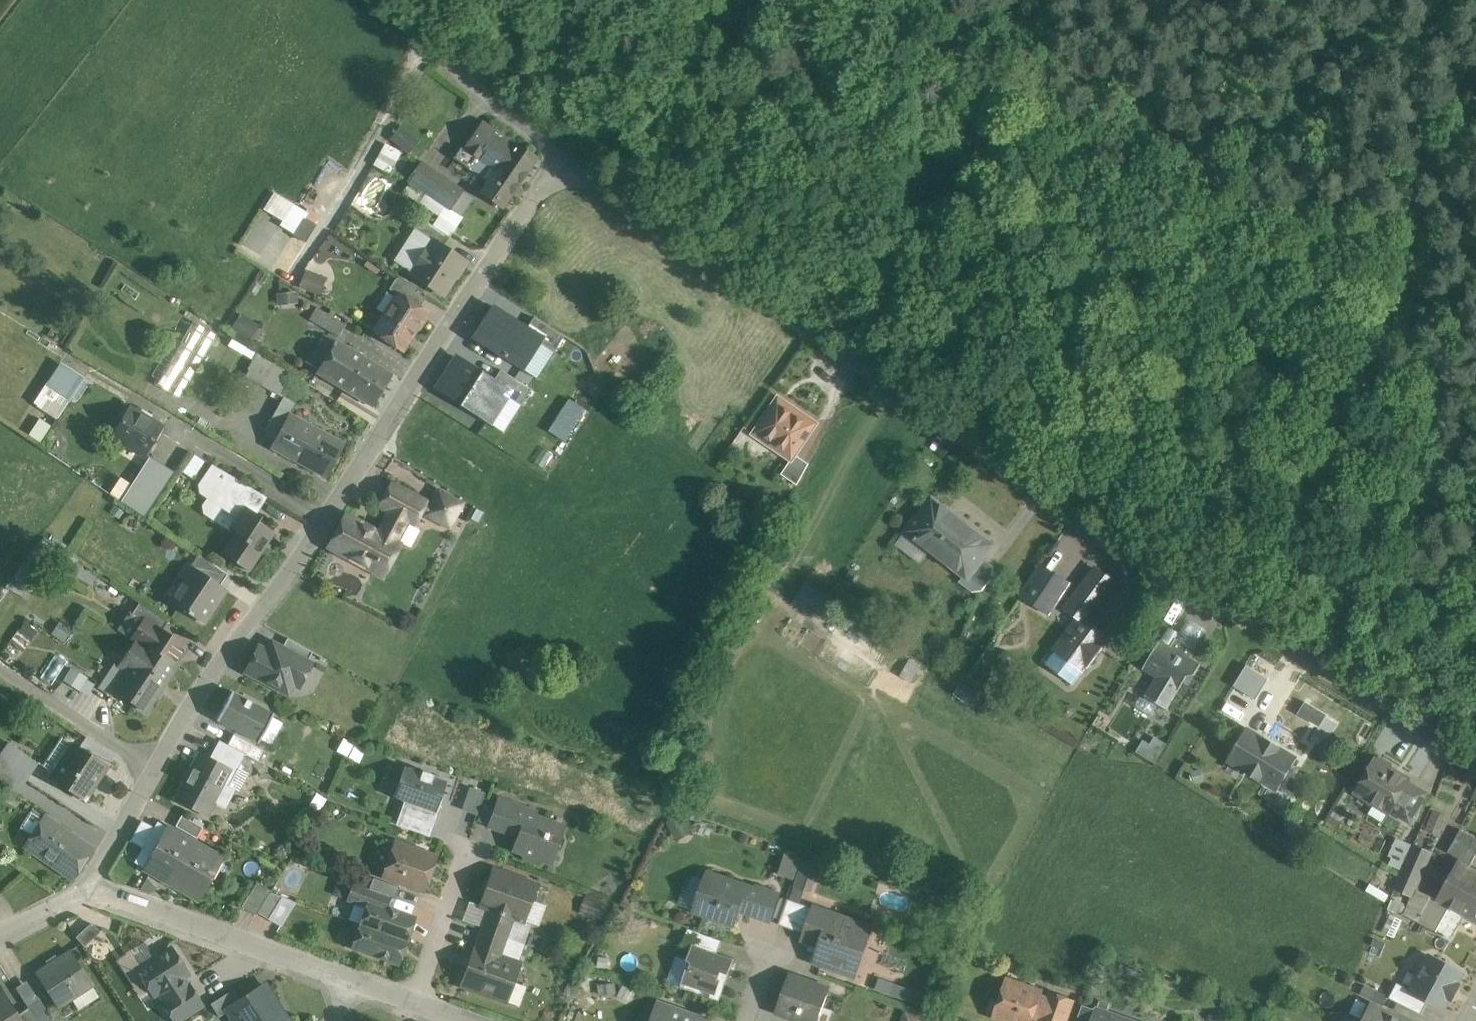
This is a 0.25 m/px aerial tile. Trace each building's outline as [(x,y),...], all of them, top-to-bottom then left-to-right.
[(535,158),(483,121),(464,148),(462,146),(453,158),(488,182),(480,193),(501,207),(535,158)] [(418,142),(400,127),(390,139),(408,154),(418,142)] [(401,153),(385,144),(373,165),(389,174),(401,153)] [(421,163),(410,180),(412,182),(420,188),(432,170),(421,163)] [(463,191),(432,170),(420,188),(451,209),(463,191)] [(420,188),(412,182),(405,192),(454,225),(460,215),(458,214),(451,209),(420,188)] [(463,191),(451,209),(458,214),(470,196),(463,191)] [(279,226),(306,242),(317,225),(315,223),(320,215),(307,208),(305,211),(273,192),(262,210),(282,221),(279,226)] [(450,237),(420,217),(413,227),(434,241),(443,247),(450,237)] [(443,247),(434,241),(427,253),(424,251),(416,264),(419,265),(412,275),(442,295),(464,261),(443,247)] [(327,277),(305,270),(299,287),(320,295),(327,277)] [(425,298),(395,278),(388,289),(398,295),(399,295),(419,308),(425,298)] [(297,292),(276,293),(277,305),(298,303),(297,292)] [(398,295),(374,332),(402,349),(416,328),(421,327),(426,318),(425,313),(425,312),(419,308),(399,295),(398,295)] [(542,338),(493,306),(473,337),(522,369),(542,338)] [(345,325),(316,308),(309,319),(338,337),(345,325)] [(259,325),(240,314),(231,328),(250,340),(259,325)] [(193,322),(156,384),(179,397),(216,335),(193,322)] [(553,349),(562,334),(553,328),(544,344),(553,349)] [(336,342),(324,334),(306,362),(318,369),(336,342)] [(392,374),(336,340),(336,342),(318,369),(316,373),(371,406),(392,374)] [(258,354),(246,377),(260,384),(272,362),(258,354)] [(512,390),(456,354),(435,387),(491,423),(512,390)] [(295,375),(272,362),(260,384),(284,397),(295,375)] [(82,380),(59,365),(45,385),(49,388),(69,401),(82,380)] [(82,380),(69,401),(75,404),(88,384),(82,380)] [(69,401),(49,388),(37,406),(57,419),(69,401)] [(565,439),(586,407),(569,396),(548,428),(565,439)] [(820,424),(780,396),(754,433),(794,461),(820,424)] [(139,414),(129,408),(112,436),(144,456),(154,439),(153,439),(160,427),(149,421),(150,419),(140,413),(139,414)] [(276,409),(265,430),(277,437),(289,416),(276,409)] [(343,444),(290,415),(289,416),(277,437),(271,447),(325,477),(343,444)] [(40,419),(29,435),(41,443),(51,426),(40,419)] [(194,476),(204,458),(194,453),(184,471),(194,476)] [(151,458),(123,503),(144,517),(174,472),(151,458)] [(256,514),(241,503),(236,510),(216,497),(230,475),(212,464),(198,485),(199,493),(236,518),(230,527),(237,532),(222,554),(248,571),(274,532),(258,521),(261,517),(256,514)] [(230,475),(216,497),(236,510),(241,503),(251,488),(230,475)] [(427,502),(391,483),(378,506),(388,512),(414,525),(427,502)] [(267,497),(251,488),(241,503),(256,514),(267,497)] [(463,503),(438,490),(432,501),(457,514),(463,503)] [(994,545),(932,497),(906,531),(968,579),(984,558),(994,545)] [(457,514),(432,501),(425,514),(450,528),(457,514)] [(378,531),(345,514),(327,547),(383,577),(401,543),(407,547),(412,545),(419,532),(418,527),(414,525),(388,512),(378,531)] [(227,574),(199,555),(191,566),(220,585),(227,574)] [(995,574),(994,566),(984,558),(968,579),(965,583),(979,594),(995,574)] [(1069,584),(1042,565),(1022,595),(1050,614),(1069,584)] [(220,585),(191,566),(168,599),(203,623),(226,590),(220,585)] [(1096,569),(1067,608),(1080,618),(1056,650),(1064,656),(1085,671),(1109,638),(1086,621),(1115,582),(1096,569)] [(168,622),(138,602),(131,612),(162,632),(168,622)] [(131,612),(120,628),(136,639),(137,639),(176,665),(177,665),(173,663),(184,647),(162,632),(131,612)] [(24,649),(37,629),(24,621),(11,640),(24,649)] [(1206,633),(1186,622),(1177,638),(1196,650),(1206,633)] [(313,652),(287,638),(281,648),(307,662),(313,652)] [(1196,650),(1177,638),(1172,646),(1161,640),(1143,669),(1157,677),(1146,696),(1168,709),(1188,676),(1195,675),(1202,664),(1191,658),(1196,650)] [(176,665),(137,639),(136,639),(124,657),(133,663),(114,691),(146,711),(176,665)] [(281,648),(272,644),(268,653),(258,648),(246,671),(287,693),(293,682),(299,685),(310,664),(307,662),(281,648)] [(1064,656),(1056,650),(1045,664),(1064,678),(1073,685),(1083,671),(1064,656)] [(1247,663),(1235,684),(1258,697),(1270,675),(1247,663)] [(272,713),(234,692),(232,691),(217,720),(218,721),(257,741),(257,742),(258,743),(274,713),(272,713)] [(1253,775),(1272,744),(1247,728),(1228,759),(1253,775)] [(265,751),(233,734),(228,745),(245,754),(259,762),(265,751)] [(228,745),(220,741),(212,755),(238,768),(245,754),(228,745)] [(108,766),(73,743),(50,777),(86,801),(108,766)] [(1278,790),(1297,759),(1272,744),(1253,775),(1278,790)] [(38,763),(20,750),(8,768),(7,768),(26,780),(38,763)] [(212,755),(210,759),(200,753),(175,799),(207,816),(215,801),(225,807),(235,789),(229,785),(238,768),(212,755)] [(1390,765),(1381,760),(1376,761),(1375,760),(1357,791),(1370,799),(1371,804),(1376,802),(1390,811),(1391,809),(1407,782),(1408,781),(1391,770),(1390,765)] [(0,763),(0,781),(17,793),(26,780),(7,768),(8,768),(0,763)] [(446,782),(434,777),(434,775),(422,770),(421,773),(404,767),(393,797),(435,812),(446,782)] [(1426,794),(1407,782),(1391,809),(1410,821),(1426,794)] [(470,785),(463,808),(477,813),(485,790),(470,785)] [(563,827),(534,816),(535,813),(499,800),(489,826),(519,837),(515,850),(523,853),(525,858),(536,862),(541,859),(550,862),(554,851),(557,852),(561,849),(564,840),(562,836),(560,835),(563,827)] [(1441,834),(1448,815),(1434,809),(1427,829),(1441,834)] [(203,827),(182,815),(175,826),(196,838),(203,827)] [(92,848),(45,816),(26,846),(72,878),(92,848)] [(170,828),(146,870),(171,884),(195,842),(170,828)] [(1461,830),(1449,852),(1471,864),(1475,855),(1475,838),(1461,830)] [(195,842),(171,884),(195,898),(219,856),(195,842)] [(435,857),(395,843),(384,875),(424,889),(435,857)] [(1415,844),(1395,889),(1412,896),(1413,897),(1415,892),(1432,852),(1415,844)] [(779,874),(797,878),(802,855),(784,851),(779,874)] [(805,887),(814,889),(820,862),(801,858),(793,897),(803,899),(805,887)] [(1438,899),(1431,899),(1418,922),(1451,940),(1466,914),(1475,920),(1475,872),(1458,862),(1438,899)] [(537,885),(493,869),(480,905),(490,909),(487,918),(509,926),(513,917),(524,921),(537,885)] [(757,891),(709,874),(701,895),(708,898),(703,913),(734,924),(739,908),(770,919),(778,895),(758,888),(757,891)] [(400,887),(373,877),(369,889),(388,895),(396,898),(400,887)] [(271,890),(257,881),(242,906),(256,915),(270,892),(271,890)] [(365,888),(354,884),(348,899),(360,903),(365,888)] [(388,895),(369,889),(365,888),(360,903),(367,906),(369,902),(384,907),(388,895)] [(282,896),(270,892),(258,913),(268,919),(282,896)] [(1415,892),(1413,897),(1412,896),(1404,914),(1418,922),(1431,899),(1415,892)] [(585,909),(605,915),(610,900),(590,893),(585,909)] [(815,908),(788,899),(779,925),(806,934),(815,909),(815,908)] [(384,907),(369,902),(367,906),(361,924),(406,941),(414,918),(384,907)] [(871,929),(815,909),(806,934),(805,938),(822,944),(816,961),(855,974),(871,929)] [(509,926),(487,918),(483,929),(505,937),(509,926)] [(406,941),(361,924),(353,947),(398,963),(406,941)] [(702,933),(689,928),(683,945),(692,949),(694,945),(697,946),(702,933)] [(505,937),(483,929),(476,948),(499,956),(505,937)] [(723,941),(702,933),(697,946),(718,953),(723,941)] [(697,946),(694,945),(692,949),(688,960),(691,961),(692,964),(690,969),(688,968),(683,983),(717,995),(722,980),(719,979),(722,972),(729,974),(735,959),(718,953),(697,946)] [(476,948),(473,947),(460,985),(507,1001),(521,964),(499,956),(476,948)] [(171,948),(138,970),(140,973),(138,979),(146,991),(152,992),(154,995),(159,992),(164,999),(186,984),(181,977),(187,973),(171,948)] [(70,950),(35,972),(58,1008),(93,986),(70,950)] [(1462,973),(1431,956),(1429,960),(1424,962),(1419,970),(1421,975),(1412,991),(1412,992),(1429,1001),(1443,1008),(1449,997),(1452,998),(1459,986),(1456,984),(1462,973)] [(791,977),(779,1010),(797,1016),(796,1017),(806,1020),(813,1020),(818,1007),(823,1009),(830,991),(791,977)] [(1007,980),(995,1016),(1010,1020),(1032,1020),(1035,1015),(1043,1018),(1050,1000),(1041,997),(1042,993),(1007,980)] [(162,1000),(176,1020),(201,1005),(187,983),(186,984),(164,999),(162,1000)] [(1429,1001),(1412,992),(1412,991),(1398,983),(1390,998),(1422,1014),(1429,1001)] [(227,1009),(228,1010),(228,1011),(235,1020),(288,1020),(265,985),(240,1001),(227,1009)] [(233,989),(211,1004),(219,1016),(228,1010),(227,1009),(240,1001),(233,989)] [(1052,993),(1043,1018),(1042,1020),(1044,1020),(1066,1020),(1073,1001),(1052,993)] [(0,996),(0,1020),(22,1020),(18,1014),(4,994),(0,996)] [(40,1000),(29,1007),(37,1020),(54,1020),(40,1000)] [(1110,1005),(1100,1001),(1097,1010),(1095,1017),(1104,1020),(1107,1013),(1110,1005)] [(1211,1016),(1217,1020),(1228,1020),(1234,1013),(1222,1003),(1211,1016)] [(658,1004),(652,1020),(682,1020),(685,1014),(658,1004)] [(1083,1005),(1077,1020),(1093,1020),(1095,1017),(1097,1010),(1083,1005)] [(1373,1005),(1365,1020),(1405,1020),(1373,1005)] [(29,1007),(18,1014),(22,1020),(37,1020),(29,1007)] [(901,1020),(926,1020),(927,1017),(905,1009),(901,1020)] [(1095,1017),(1093,1020),(1109,1020),(1111,1014),(1107,1013),(1104,1020),(1095,1017)]
